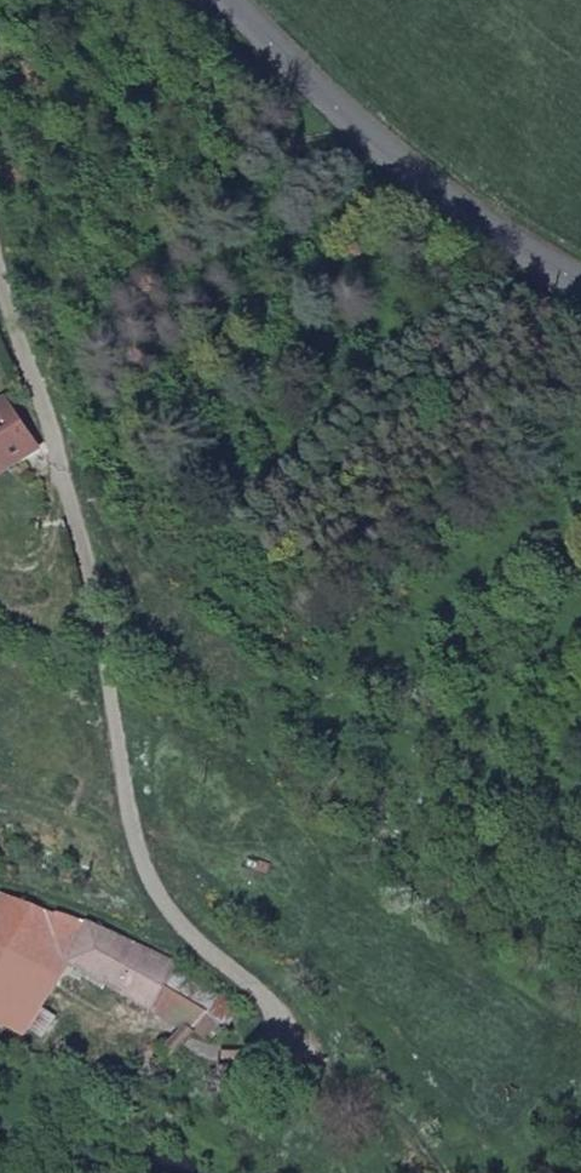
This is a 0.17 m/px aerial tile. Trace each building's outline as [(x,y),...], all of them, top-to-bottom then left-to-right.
[(2,393),(0,394),(0,460),(31,434),(2,393)] [(4,886),(0,893),(0,1020),(8,1025),(11,1020),(31,1030),(36,1021),(50,999),(74,959),(198,1029),(205,1033),(217,1010),(211,1006),(173,982),(180,960),(152,946),(62,905),(53,904),(4,886)] [(223,990),(180,960),(173,982),(211,1006),(223,990)] [(50,999),(36,1021),(46,1027),(59,1004),(50,999)]
